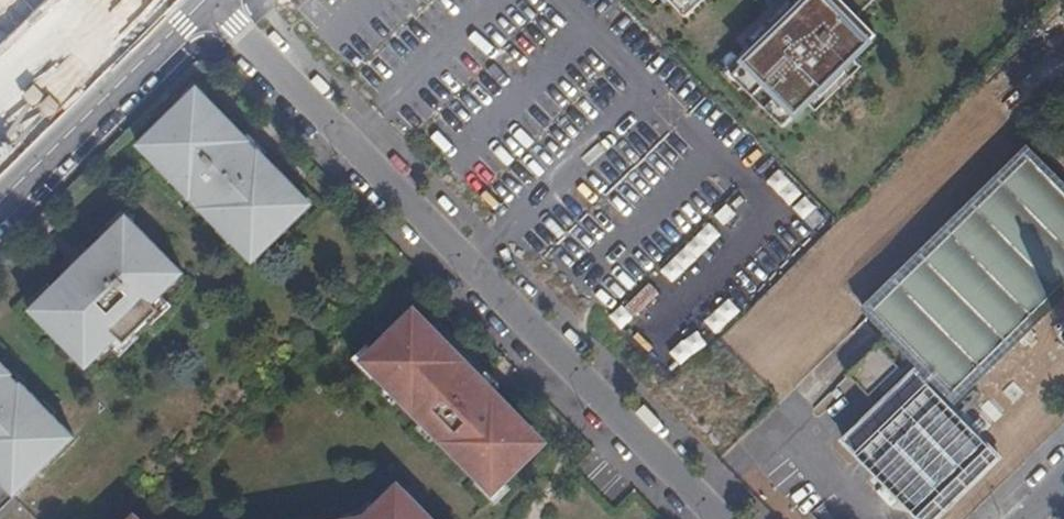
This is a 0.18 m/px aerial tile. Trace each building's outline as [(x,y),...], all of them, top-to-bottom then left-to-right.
[(686,20),(705,0),(666,0),(686,20)] [(743,69),(797,124),(884,39),(866,20),(886,0),(813,0),(743,69)] [(217,112),(195,89),(141,142),(194,196),(196,196),(204,204),(203,206),(256,260),(310,207),(288,184),(294,179),(263,147),(262,148),(253,139),(254,138),(223,107),(217,112)] [(1063,286),(1063,202),(1025,162),(875,311),(956,392),(1063,286)] [(182,276),(125,218),(27,311),(83,370),(116,339),(122,346),(156,313),(149,307),(182,276)] [(496,497),(544,450),(492,398),(498,393),(453,346),(447,351),(411,314),(364,361),(388,385),(386,386),(471,474),(472,473),(496,497)] [(868,397),(897,368),(878,348),(848,377),(868,397)] [(0,470),(22,491),(76,438),(23,384),(22,385),(13,376),(14,375),(0,360),(0,470)] [(916,441),(950,408),(915,373),(852,435),(907,490),(936,461),(916,441)] [(408,493),(383,517),(375,509),(364,518),(433,518),(408,493)]
